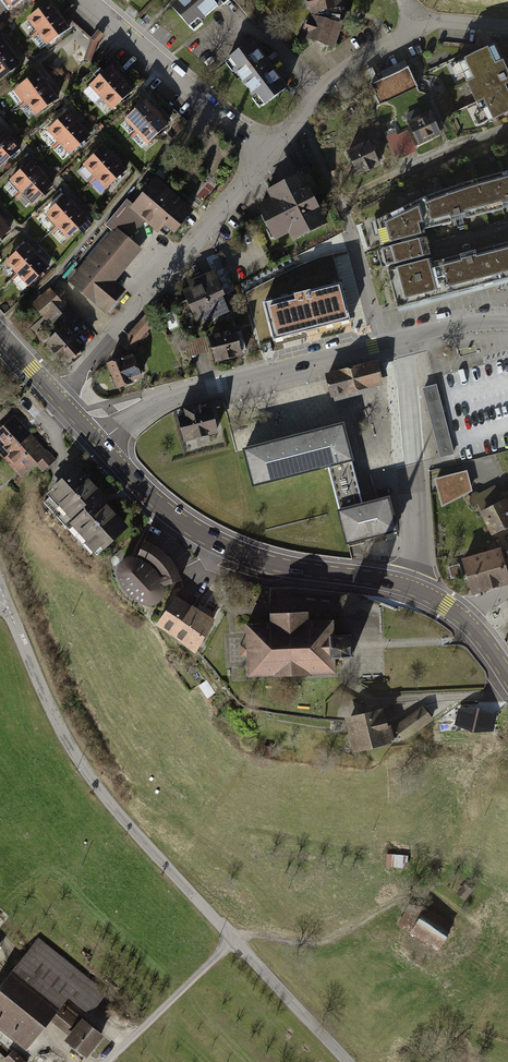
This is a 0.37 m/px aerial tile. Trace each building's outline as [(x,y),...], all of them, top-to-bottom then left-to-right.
[(13,12),(28,0),(4,0),(13,12)] [(172,8),(193,32),(231,0),(181,0),(172,8)] [(313,15),(344,9),(342,0),(310,0),(313,15)] [(29,21),(38,34),(61,18),(52,5),(29,21)] [(38,34),(48,47),(70,31),(61,18),(38,34)] [(334,51),(342,29),(312,18),(304,40),(334,51)] [(13,53),(2,40),(0,42),(0,63),(13,53)] [(288,91),(253,46),(228,66),(263,110),(288,91)] [(451,68),(478,127),(507,113),(507,75),(495,48),(451,68)] [(1,83),(23,66),(13,53),(0,63),(0,82),(1,83)] [(417,87),(408,66),(371,83),(380,104),(417,87)] [(91,88),(101,100),(122,81),(112,69),(91,88)] [(16,93),(26,105),(48,87),(37,74),(16,93)] [(101,100),(112,112),(133,93),(122,81),(101,100)] [(26,105),(37,117),(58,99),(48,87),(26,105)] [(124,121),(136,134),(158,113),(146,101),(124,121)] [(434,108),(406,121),(418,145),(441,134),(440,131),(442,129),(440,125),(442,124),(437,112),(436,112),(434,108)] [(136,134),(148,146),(170,126),(158,113),(136,134)] [(49,134),(60,145),(80,127),(69,115),(49,134)] [(60,145),(71,157),(91,138),(80,127),(60,145)] [(12,141),(2,128),(0,129),(0,150),(12,141)] [(394,128),(385,133),(386,136),(385,137),(397,160),(417,151),(407,130),(397,134),(394,128)] [(368,140),(346,150),(357,174),(363,171),(364,173),(373,168),(372,167),(380,164),(368,140)] [(22,154),(12,141),(0,150),(0,171),(22,154)] [(85,169),(96,180),(116,160),(105,149),(85,169)] [(96,180),(107,191),(128,171),(116,160),(96,180)] [(12,183),(23,195),(43,177),(32,165),(12,183)] [(269,197),(255,205),(273,240),(288,233),(292,241),(327,222),(300,171),(265,189),(269,197)] [(473,218),(507,208),(507,176),(464,188),(473,218)] [(23,195),(34,208),(54,189),(43,177),(23,195)] [(145,183),(111,225),(126,237),(137,224),(159,242),(182,214),(145,183)] [(410,204),(418,234),(473,218),(464,188),(410,204)] [(39,219),(50,230),(71,210),(60,198),(39,219)] [(418,234),(410,204),(369,225),(376,248),(412,239),(411,236),(418,234)] [(50,230),(61,242),(82,222),(71,210),(50,230)] [(112,233),(66,283),(100,314),(119,294),(108,283),(135,254),(112,233)] [(412,239),(376,248),(382,270),(388,268),(418,261),(412,239)] [(488,248),(497,280),(507,277),(507,243),(488,248)] [(1,264),(11,276),(32,258),(21,246),(1,264)] [(488,248),(438,261),(446,293),(497,280),(488,248)] [(11,276),(22,288),(42,270),(32,258),(11,276)] [(438,261),(388,274),(396,306),(446,293),(438,261)] [(189,286),(180,290),(197,326),(228,312),(221,296),(223,295),(212,270),(187,282),(189,286)] [(342,283),(261,304),(272,346),(353,326),(342,283)] [(60,332),(47,343),(65,364),(84,347),(71,331),(78,325),(50,293),(36,305),(60,332)] [(131,352),(153,324),(143,316),(120,344),(131,352)] [(234,328),(207,335),(214,363),(241,356),(240,350),(245,349),(240,332),(235,333),(234,328)] [(190,355),(208,352),(206,338),(188,341),(190,355)] [(118,358),(104,363),(115,389),(131,382),(141,377),(131,354),(119,359),(118,358)] [(375,363),(360,367),(365,386),(380,383),(375,363)] [(360,367),(327,376),(332,395),(365,386),(360,367)] [(453,453),(436,385),(430,387),(424,389),(433,427),(437,426),(444,455),(453,453)] [(183,413),(175,414),(183,442),(217,434),(210,406),(199,409),(198,404),(182,409),(183,413)] [(24,437),(5,418),(0,423),(0,461),(24,437)] [(253,485),(327,466),(339,511),(363,505),(351,460),(342,425),(244,450),(253,485)] [(0,461),(0,465),(16,481),(28,469),(35,475),(49,462),(24,437),(0,461)] [(467,471),(435,479),(442,507),(473,491),(467,471)] [(67,473),(36,502),(91,562),(123,532),(67,473)] [(479,512),(492,537),(507,528),(507,502),(506,498),(502,500),(495,486),(479,494),(475,492),(467,496),(472,507),(478,504),(481,511),(479,512)] [(388,498),(363,505),(339,511),(347,542),(385,533),(396,530),(388,498)] [(110,569),(104,580),(115,598),(129,610),(147,614),(159,600),(159,592),(174,585),(170,572),(160,560),(150,552),(135,545),(129,559),(119,564),(110,569)] [(482,553),(493,590),(507,585),(507,574),(500,548),(482,553)] [(482,553),(461,559),(472,595),(493,590),(482,553)] [(147,630),(167,643),(187,614),(167,601),(147,630)] [(272,623),(247,625),(248,643),(239,644),(240,657),(248,657),(249,679),(338,674),(338,660),(358,660),(357,635),(336,636),(336,621),(311,622),(310,612),(272,614),(272,623)] [(167,643),(186,657),(206,628),(187,614),(167,643)] [(477,705),(468,731),(501,742),(507,721),(507,713),(477,705)] [(423,706),(393,727),(403,741),(433,719),(423,706)] [(383,709),(344,718),(352,754),(391,745),(391,742),(394,741),(390,726),(387,727),(383,709)] [(393,866),(404,867),(405,855),(393,855),(393,866)] [(464,884),(456,894),(465,901),(473,890),(464,884)] [(425,908),(413,900),(397,925),(410,933),(409,934),(438,951),(454,924),(425,907),(425,908)] [(0,988),(0,1026),(30,1049),(69,999),(90,1016),(106,995),(37,941),(0,988)] [(105,1038),(70,1011),(57,1028),(67,1036),(63,1041),(87,1060),(105,1038)] [(9,1061),(21,1061),(11,1052),(5,1058),(9,1061)]
